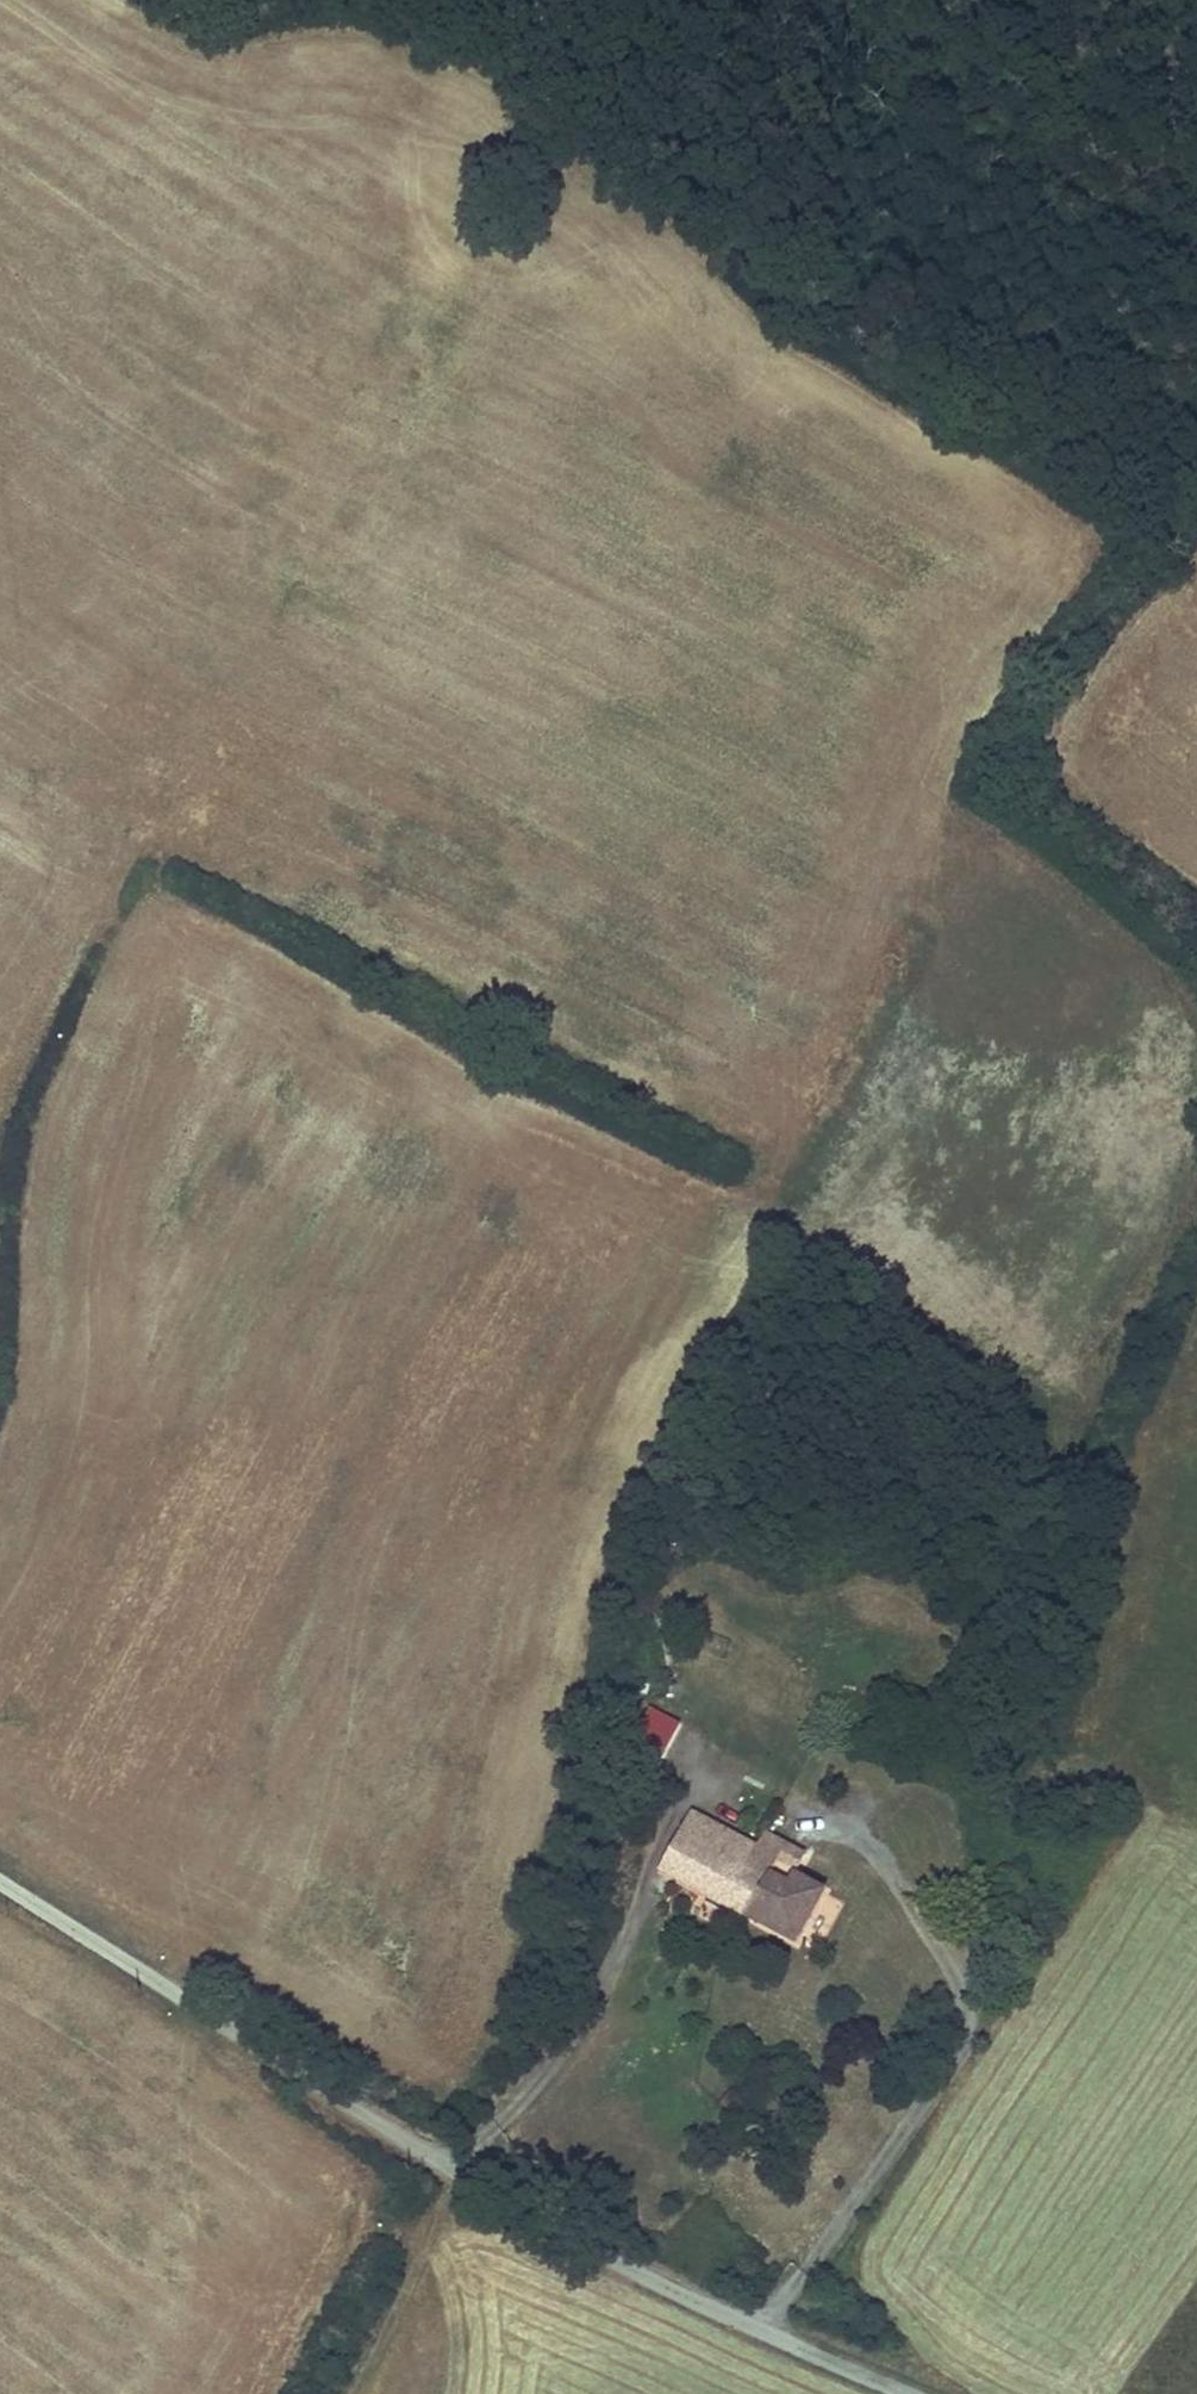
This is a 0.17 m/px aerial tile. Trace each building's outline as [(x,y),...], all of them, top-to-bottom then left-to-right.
[(695,1810),(664,1865),(798,1942),(827,1892),(796,1875),(808,1854),(769,1832),(760,1847),(695,1810)]
